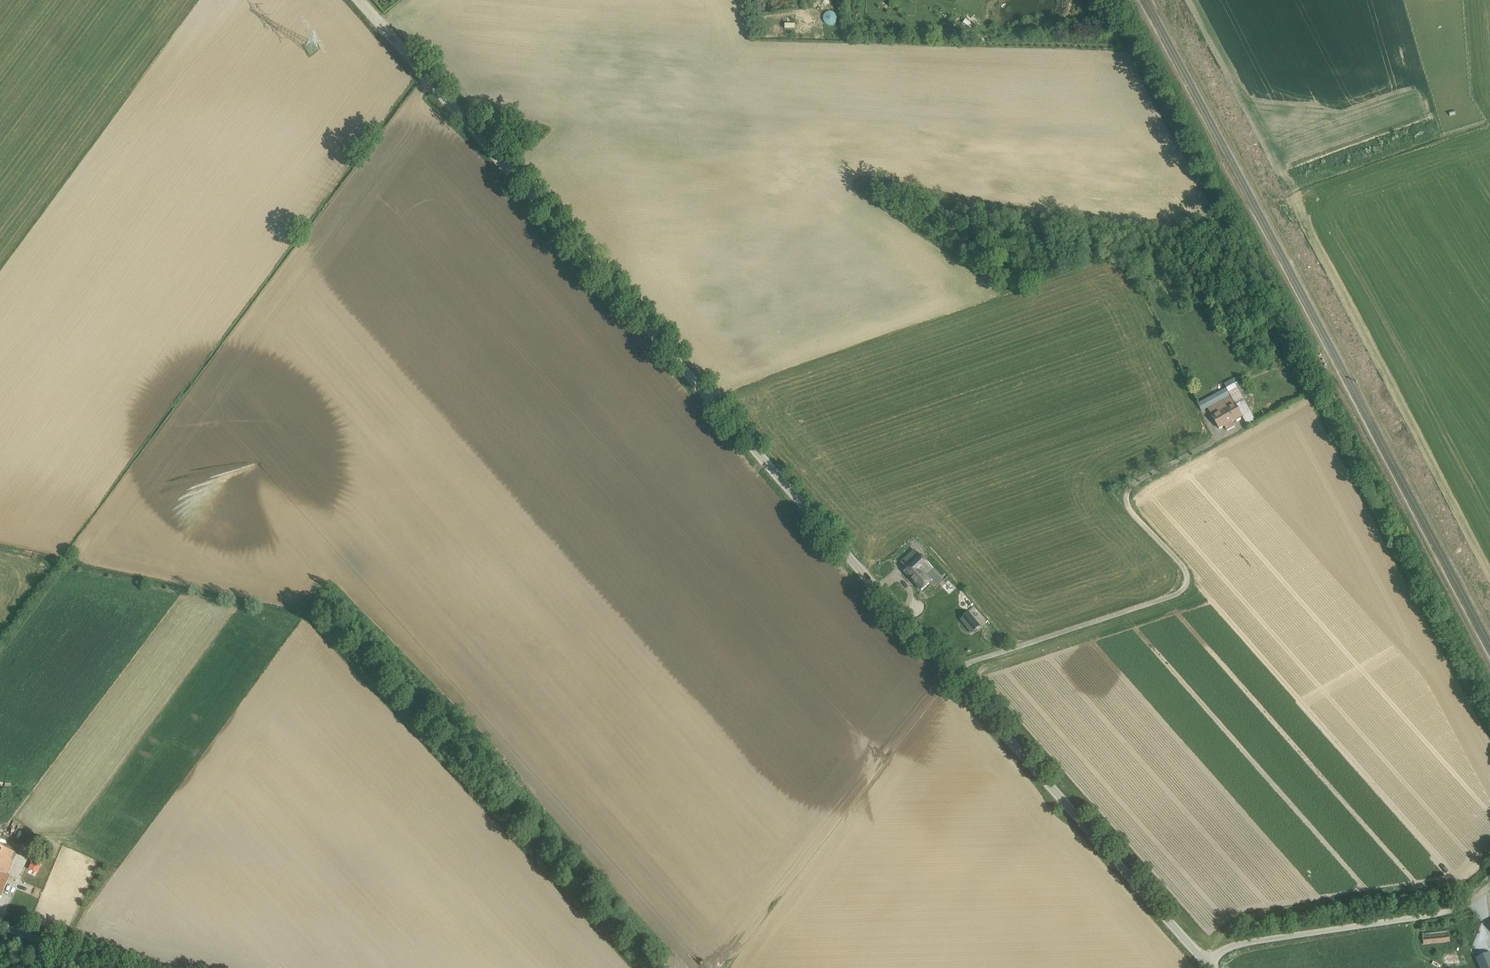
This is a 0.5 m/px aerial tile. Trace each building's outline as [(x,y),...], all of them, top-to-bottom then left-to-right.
[(1220,402),(1209,409),(1220,428),(1225,425),(1228,430),(1235,426),(1232,421),(1242,416),(1235,403),(1231,396),(1220,402)] [(915,550),(902,562),(908,569),(905,572),(922,590),(932,581),(926,574),(933,568),(922,557),(915,550)] [(941,586),(949,595),(958,588),(950,579),(941,586)] [(981,625),(970,612),(961,620),(972,633),(981,625)] [(2,895),(6,885),(10,876),(7,875),(17,853),(0,846),(0,894),(2,895)] [(34,857),(29,868),(38,872),(42,861),(34,857)] [(1423,934),(1424,944),(1450,941),(1449,931),(1423,934)] [(1480,967),(1489,967),(1489,955),(1489,953),(1476,958),(1480,967)] [(1445,957),(1447,965),(1459,962),(1457,954),(1445,957)]
